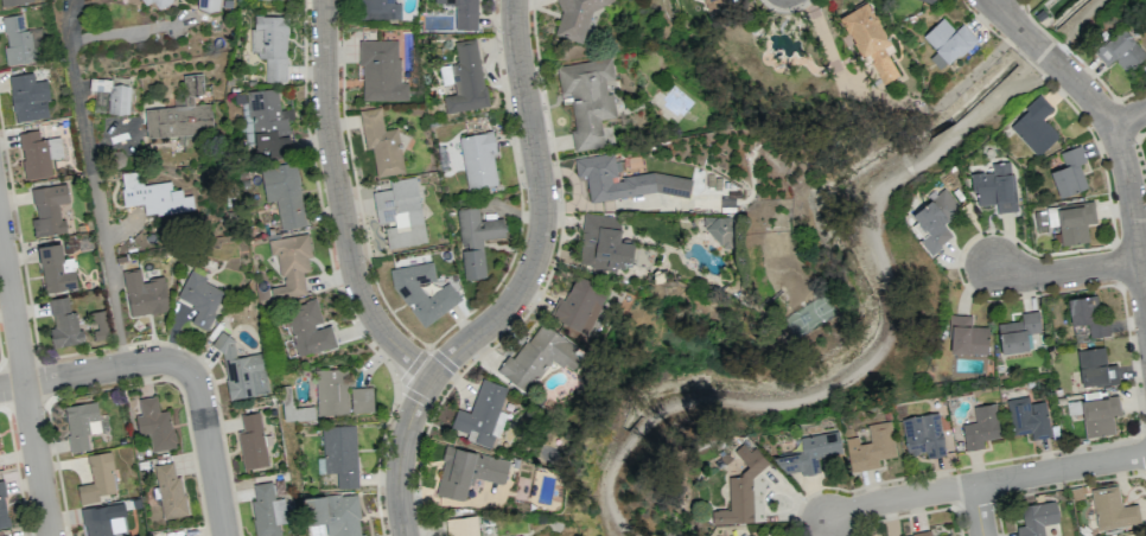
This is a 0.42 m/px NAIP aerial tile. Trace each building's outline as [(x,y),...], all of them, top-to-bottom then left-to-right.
[(220,0),(198,0),(197,10),(220,11),(220,0)] [(359,19),(400,20),(401,3),(393,3),(393,0),(359,0),(359,19)] [(434,5),(455,5),(455,29),(477,30),(477,0),(434,0),(434,5)] [(591,11),(614,1),(614,0),(556,0),(561,11),(554,35),(582,43),(591,11)] [(707,11),(724,6),(722,0),(703,0),(707,11)] [(899,76),(883,47),(890,43),(867,2),(839,17),(862,58),(867,55),(884,85),(899,76)] [(2,17),(6,46),(3,47),(5,65),(42,61),(37,29),(24,30),(22,14),(2,17)] [(286,82),(287,17),(254,16),(253,59),(265,59),(265,82),(286,82)] [(954,31),(943,18),(922,36),(936,51),(929,58),(941,71),(976,39),(962,24),(954,31)] [(1106,66),(1114,60),(1126,74),(1145,56),(1145,55),(1121,28),(1094,52),(1106,66)] [(487,106),(476,39),(454,42),(457,64),(439,66),(442,86),(455,83),(457,94),(443,96),(445,113),(487,106)] [(361,41),(361,101),(408,100),(407,82),(399,82),(399,40),(361,41)] [(557,66),(562,103),(571,102),(575,129),(571,130),(574,151),(604,147),(600,119),(615,117),(612,92),(606,93),(605,81),(614,79),(611,58),(557,66)] [(8,76),(14,122),(50,118),(46,81),(34,82),(33,73),(8,76)] [(146,138),(212,134),(210,100),(203,101),(202,74),(182,75),(184,106),(145,108),(146,138)] [(89,91),(109,91),(108,114),(128,114),(129,102),(134,102),(134,85),(111,85),(111,79),(89,79),(89,91)] [(279,110),(277,89),(233,93),(234,104),(241,104),(247,158),(291,153),(288,120),(293,119),(292,109),(279,110)] [(1059,136),(1043,119),(1053,109),(1040,96),(1008,125),(1037,157),(1059,136)] [(359,110),(365,150),(372,148),(376,177),(404,173),(397,128),(383,130),(380,108),(359,110)] [(60,137),(39,140),(38,130),(18,133),(24,180),(51,177),(49,159),(62,157),(60,137)] [(460,136),(466,189),(497,186),(493,154),(495,154),(493,132),(460,136)] [(1088,188),(1079,165),(1086,162),(1079,146),(1059,153),(1064,167),(1049,172),(1059,199),(1088,188)] [(589,203),(654,192),(689,197),(692,178),(653,173),(613,179),(615,164),(613,152),(573,159),(576,176),(585,175),(589,203)] [(975,206),(995,203),(997,213),(1015,211),(1009,161),(991,164),(992,171),(971,174),(975,206)] [(305,226),(295,162),(260,168),(265,202),(275,200),(280,230),(305,226)] [(188,211),(187,196),(172,198),(170,181),(138,184),(137,172),(120,173),(123,206),(144,204),(144,208),(157,207),(158,214),(188,211)] [(426,242),(415,177),(389,181),(391,189),(372,192),(378,226),(384,225),(388,249),(426,242)] [(63,232),(60,204),(68,203),(66,184),(32,188),(35,219),(31,219),(33,236),(63,232)] [(960,209),(945,189),(911,213),(927,235),(918,241),(929,255),(953,237),(942,223),(960,209)] [(1096,223),(1093,200),(1046,208),(1049,226),(1058,224),(1062,246),(1089,241),(1086,224),(1096,223)] [(485,277),(481,239),(504,237),(502,218),(479,220),(478,208),(456,209),(460,247),(461,247),(464,280),(485,277)] [(619,242),(621,218),(583,214),(578,266),(612,270),(612,266),(631,268),(633,243),(619,242)] [(733,217),(704,217),(703,246),(732,246),(733,217)] [(306,295),(302,272),(309,271),(307,259),(311,258),(307,234),(267,241),(270,257),(277,256),(282,286),(270,288),(273,300),(306,295)] [(63,260),(60,243),(37,247),(45,294),(78,288),(72,258),(63,260)] [(389,269),(391,283),(422,328),(461,301),(449,282),(426,297),(418,286),(423,283),(435,281),(432,262),(389,269)] [(167,312),(163,278),(141,281),(140,270),(123,272),(128,316),(167,312)] [(203,282),(206,277),(190,270),(177,299),(197,308),(190,323),(206,330),(223,291),(203,282)] [(590,333),(606,289),(573,277),(565,301),(558,298),(550,319),(590,333)] [(1090,338),(1109,335),(1107,320),(1100,321),(1096,295),(1067,299),(1071,325),(1088,323),(1090,338)] [(51,347),(84,343),(82,329),(78,330),(75,311),(69,312),(67,297),(49,299),(53,328),(49,329),(51,347)] [(330,324),(323,326),(316,300),(285,307),(296,356),(336,347),(330,324)] [(1041,332),(1038,311),(1020,313),(1021,321),(997,324),(1001,354),(1029,350),(1026,334),(1041,332)] [(106,337),(107,313),(96,312),(94,337),(106,337)] [(987,354),(988,327),(971,327),(971,316),(950,315),(949,353),(987,354)] [(551,358),(571,371),(583,352),(538,323),(514,360),(507,356),(496,372),(528,393),(551,358)] [(1073,326),(1075,343),(1089,341),(1086,324),(1073,326)] [(269,393),(263,353),(236,357),(232,334),(218,337),(227,399),(269,393)] [(1117,384),(1116,365),(1105,365),(1104,348),(1078,349),(1080,386),(1117,384)] [(315,370),(316,415),(348,414),(347,369),(315,370)] [(507,387),(481,379),(470,413),(456,409),(450,428),(467,433),(465,439),(493,448),(504,413),(499,411),(507,387)] [(372,387),(350,388),(351,413),(373,412),(372,387)] [(175,448),(170,410),(158,411),(156,396),(138,398),(140,415),(135,415),(138,435),(148,433),(151,451),(175,448)] [(1029,404),(1028,396),(1007,400),(1013,436),(1030,433),(1031,440),(1051,437),(1045,401),(1029,404)] [(1120,415),(1118,396),(1081,400),(1085,437),(1115,434),(1113,416),(1120,415)] [(63,407),(71,453),(89,450),(86,435),(101,432),(96,402),(63,407)] [(973,407),(975,422),(962,424),(965,451),(983,448),(982,441),(1000,438),(995,403),(973,407)] [(237,432),(243,469),(268,465),(259,412),(240,415),(243,430),(237,432)] [(902,418),(906,455),(926,452),(927,458),(944,456),(939,413),(902,418)] [(896,456),(890,421),(867,424),(870,442),(858,444),(857,436),(845,438),(850,472),(879,468),(877,459),(896,456)] [(355,425),(322,427),(324,473),(336,473),(337,489),(358,488),(355,425)] [(841,453),(838,431),(798,437),(801,452),(778,455),(781,476),(819,470),(817,456),(841,453)] [(753,522),(751,478),(768,463),(754,446),(749,451),(742,442),(733,450),(747,468),(737,476),(728,476),(729,509),(711,509),(712,523),(753,522)] [(509,460),(446,446),(435,494),(466,501),(471,477),(504,484),(509,460)] [(76,486),(79,505),(98,502),(97,495),(116,492),(109,452),(87,455),(91,483),(76,486)] [(163,520),(187,516),(181,476),(175,476),(173,462),(154,465),(163,520)] [(9,527),(2,480),(0,481),(0,528),(9,527)] [(279,524),(287,522),(283,498),(274,499),(271,482),(253,485),(255,500),(250,501),(255,535),(281,535),(279,524)] [(1141,524),(1138,504),(1121,506),(1118,485),(1091,489),(1097,530),(1141,524)] [(364,534),(361,535),(356,492),(303,498),(306,524),(324,522),(326,535),(330,535),(333,535),(364,535),(364,534)] [(1016,527),(1017,535),(1044,535),(1043,525),(1059,522),(1056,501),(1020,506),(1023,526),(1016,527)] [(110,518),(125,516),(123,503),(82,510),(86,535),(113,535),(110,518)] [(476,516),(446,519),(448,535),(478,535),(476,516)]
